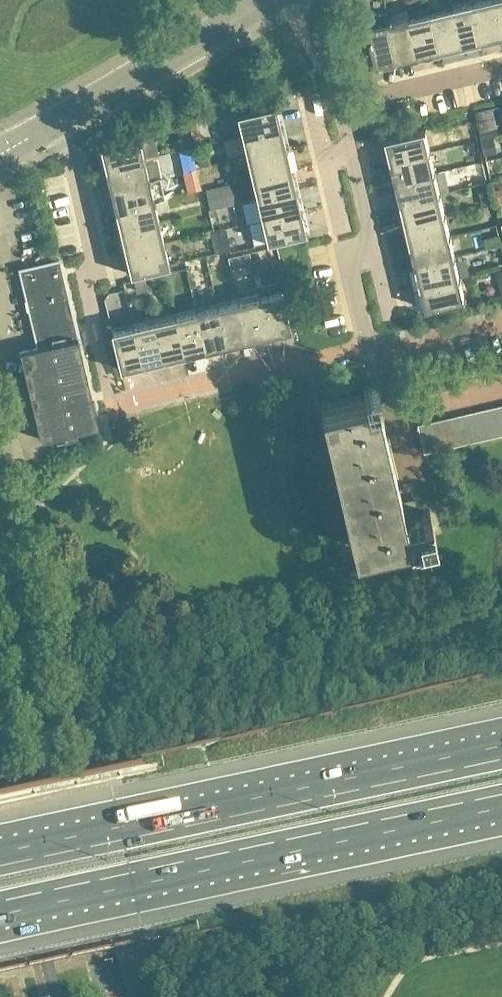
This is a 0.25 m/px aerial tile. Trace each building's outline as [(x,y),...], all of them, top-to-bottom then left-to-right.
[(495,0),(485,0),(475,3),(474,1),(473,1),(484,42),(484,41),(501,36),(501,28),(495,0)] [(484,42),(473,1),(472,1),(473,3),(453,8),(453,6),(452,6),(462,47),(463,47),(463,46),(482,41),(483,42),(484,42)] [(462,47),(452,6),(451,7),(451,8),(432,13),(432,11),(431,11),(441,52),(442,52),(442,51),(460,46),(461,48),(462,47)] [(441,52),(431,11),(430,11),(430,13),(411,18),(411,16),(410,16),(420,57),(421,57),(420,56),(440,51),(440,52),(441,52)] [(367,27),(377,68),(378,67),(378,66),(397,61),(397,63),(399,63),(389,22),(386,12),(362,18),(365,27),(367,27)] [(420,57),(410,16),(409,17),(409,18),(390,23),(389,21),(389,22),(399,63),(400,62),(400,61),(418,56),(419,58),(420,57)] [(280,126),(275,106),(277,106),(277,105),(235,114),(236,116),(237,116),(242,135),(240,135),(241,136),(282,126),(282,125),(280,126)] [(493,108),(475,112),(479,129),(497,125),(493,108)] [(234,109),(214,113),(216,121),(236,116),(235,114),(234,109)] [(195,117),(189,119),(195,145),(201,143),(199,132),(203,131),(200,120),(196,121),(195,117)] [(285,147),(281,128),(282,127),(282,126),(241,136),(241,137),(242,137),(247,156),(245,156),(246,157),(287,148),(287,146),(285,147)] [(429,152),(425,133),(426,132),(426,131),(384,141),(384,142),(386,142),(391,161),(389,162),(389,163),(431,152),(429,152)] [(493,134),(481,137),(486,158),(498,155),(493,134)] [(153,135),(140,138),(140,137),(99,147),(99,148),(101,148),(105,168),(104,168),(104,169),(158,156),(153,135)] [(205,147),(196,148),(200,167),(208,166),(205,147)] [(290,168),(286,149),(287,148),(246,157),(246,158),(247,158),(252,177),(250,177),(251,178),(292,168),(292,167),(290,168)] [(434,173),(430,154),(431,153),(431,152),(389,163),(390,164),(391,163),(396,182),(394,182),(394,183),(436,173),(436,172),(434,173)] [(163,176),(158,156),(104,169),(104,170),(106,169),(110,189),(109,189),(109,190),(150,180),(150,179),(163,176)] [(295,189),(291,170),(292,169),(292,168),(251,178),(251,179),(252,179),(257,198),(255,198),(256,199),(297,189),(297,188),(295,189)] [(197,169),(184,172),(189,193),(202,190),(197,169)] [(439,194),(435,174),(436,174),(436,173),(394,183),(395,184),(396,184),(401,203),(399,204),(400,205),(441,194),(439,194)] [(160,178),(150,180),(109,190),(109,191),(111,190),(115,210),(114,210),(114,211),(155,201),(165,199),(160,178)] [(234,184),(205,189),(209,208),(238,203),(234,184)] [(300,210),(295,190),(297,190),(297,189),(256,199),(256,200),(257,200),(262,219),(260,219),(260,220),(302,210),(302,209),(300,210)] [(491,190),(480,193),(483,205),(494,202),(491,190)] [(444,215),(440,196),(442,195),(441,194),(400,205),(400,206),(402,205),(406,224),(404,225),(446,215),(446,214),(444,215)] [(158,221),(154,202),(156,202),(155,201),(114,211),(114,212),(116,212),(120,230),(118,230),(118,231),(158,221)] [(305,231),(300,211),(302,211),(302,210),(260,220),(261,221),(262,220),(267,240),(265,240),(266,242),(307,232),(307,230),(305,231)] [(449,236),(444,217),(447,216),(446,215),(404,225),(405,226),(406,226),(411,245),(409,245),(409,246),(451,236),(451,235),(449,236)] [(163,242),(159,222),(160,222),(160,221),(158,221),(118,231),(119,232),(120,232),(125,251),(123,251),(124,252),(165,243),(165,242),(163,242)] [(226,229),(213,232),(215,243),(216,247),(217,253),(230,250),(228,241),(226,229)] [(454,257),(449,237),(451,237),(451,236),(409,246),(410,247),(411,247),(416,266),(414,267),(456,257),(454,257)] [(499,236),(483,239),(485,249),(501,245),(499,236)] [(168,263),(164,244),(165,244),(165,243),(124,252),(124,253),(125,253),(130,272),(129,273),(129,274),(170,265),(170,263),(168,263)] [(249,252),(240,255),(242,266),(252,264),(249,252)] [(459,278),(454,259),(456,258),(456,257),(414,267),(415,268),(416,268),(421,287),(419,287),(420,289),(461,278),(459,278)] [(181,271),(169,272),(169,283),(205,281),(204,262),(181,263),(181,271)] [(62,282),(58,263),(22,271),(26,290),(62,282)] [(144,278),(134,280),(137,292),(147,290),(144,278)] [(464,299),(460,280),(462,279),(461,278),(420,289),(421,289),(426,308),(424,308),(425,310),(466,300),(466,298),(464,299)] [(67,301),(62,282),(26,290),(31,309),(67,301)] [(291,330),(281,289),(279,289),(279,291),(261,296),(260,294),(259,294),(269,335),(270,335),(270,334),(289,329),(289,331),(291,330)] [(269,335),(259,294),(258,294),(259,296),(240,301),(239,299),(238,299),(248,340),(249,340),(248,339),(268,334),(268,336),(269,335)] [(248,340),(238,299),(237,299),(237,301),(219,306),(218,304),(217,304),(226,345),(228,345),(228,344),(246,339),(247,341),(248,340)] [(76,339),(67,301),(31,309),(38,342),(39,347),(76,339)] [(226,345),(217,304),(216,304),(216,306),(197,311),(197,309),(196,309),(205,350),(207,350),(206,349),(225,344),(226,346),(226,345)] [(205,350),(196,309),(195,309),(195,311),(176,316),(176,314),(175,314),(185,355),(186,355),(185,354),(204,349),(204,351),(205,350)] [(185,355),(175,314),(174,314),(175,316),(155,321),(155,319),(154,319),(163,361),(164,360),(164,359),(183,354),(184,356),(185,355)] [(163,361),(154,319),(153,319),(153,321),(134,326),(134,324),(133,324),(142,366),(143,366),(143,364),(162,359),(163,361)] [(142,366),(133,324),(132,324),(132,326),(113,331),(112,329),(111,329),(121,371),(122,370),(122,369),(141,364),(141,366),(142,366)] [(87,384),(76,340),(78,340),(78,338),(76,339),(39,347),(20,352),(20,353),(22,353),(33,397),(87,384)] [(97,427),(87,384),(33,397),(43,440),(41,440),(42,442),(56,439),(57,444),(78,439),(76,433),(99,428),(98,426),(97,427)] [(403,535),(386,463),(369,393),(375,392),(375,390),(365,392),(320,403),(321,405),(326,403),(359,543),(354,545),(354,547),(403,535)] [(496,407),(485,409),(492,438),(501,435),(501,432),(496,407)] [(492,438),(485,409),(474,412),(481,441),(492,438)] [(481,441),(474,412),(463,415),(469,443),(481,441)] [(469,443),(463,415),(451,417),(458,446),(469,443)] [(458,446),(451,417),(440,420),(447,448),(458,446)] [(447,448),(440,420),(429,422),(436,451),(447,448)] [(436,451),(429,422),(418,425),(425,454),(433,452),(436,451)] [(434,529),(430,509),(423,511),(422,507),(416,499),(404,502),(402,511),(404,516),(408,535),(434,529)]
